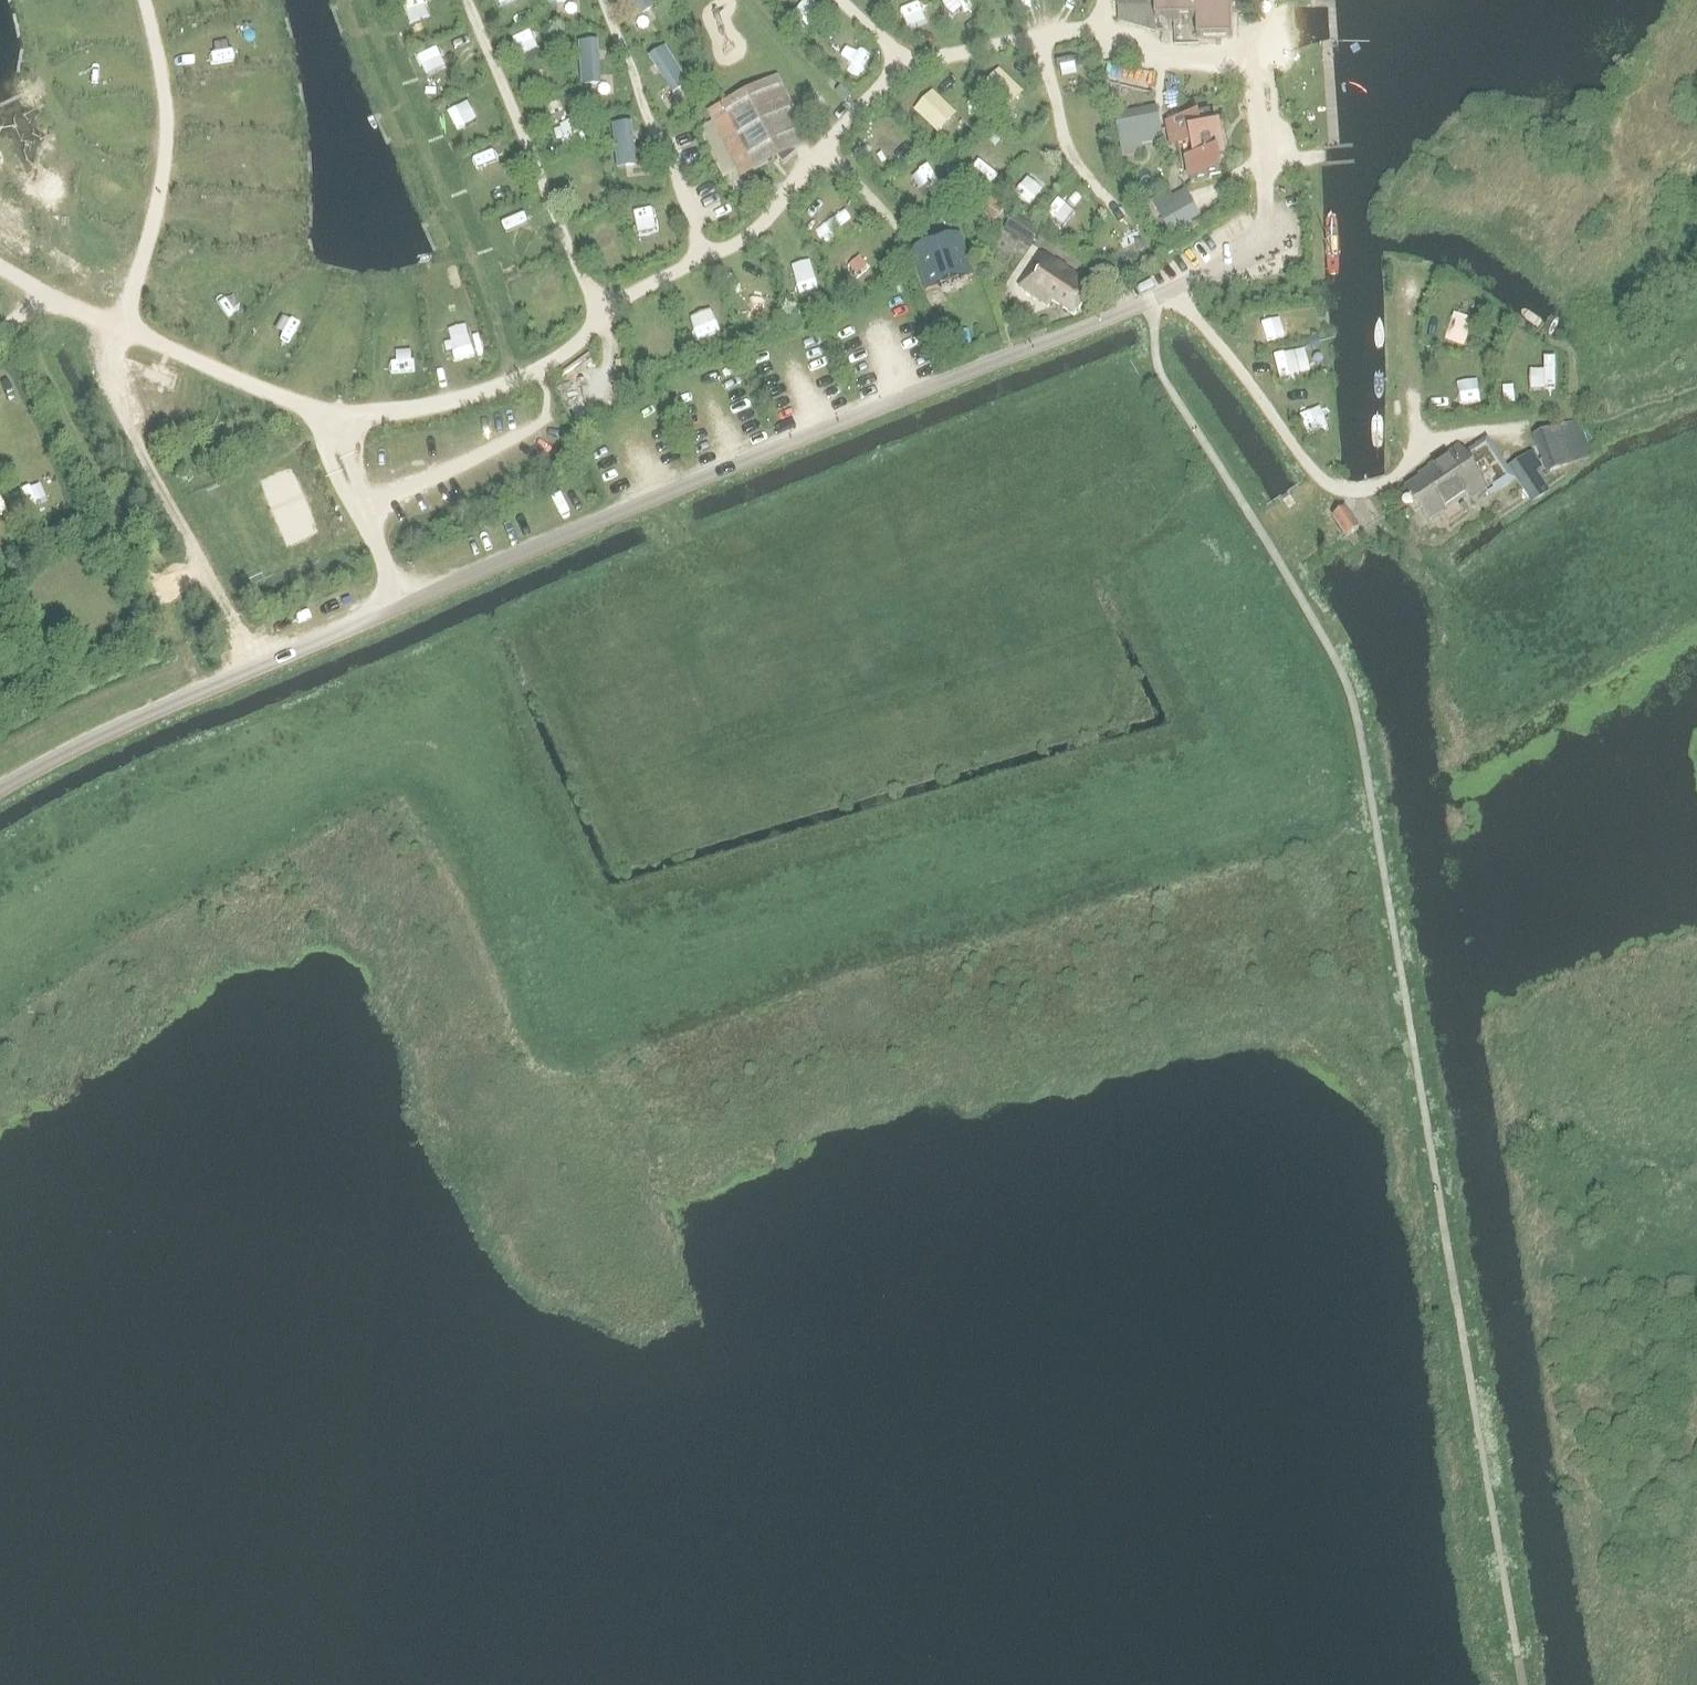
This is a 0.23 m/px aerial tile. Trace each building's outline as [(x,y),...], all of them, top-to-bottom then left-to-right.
[(639,14),(658,3),(656,0),(630,0),(639,14)] [(795,7),(808,26),(826,13),(817,0),(805,0),(795,7)] [(928,19),(921,0),(909,0),(900,3),(908,26),(928,19)] [(1196,22),(1197,36),(1231,35),(1230,0),(1117,0),(1117,6),(1119,6),(1119,21),(1156,31),(1155,23),(1196,22)] [(580,85),(598,85),(598,41),(580,41),(580,85)] [(667,44),(648,55),(670,92),(689,80),(667,44)] [(1005,109),(1025,89),(1001,64),(981,84),(1005,109)] [(742,175),(778,156),(782,164),(795,153),(793,149),(809,140),(777,77),(709,111),(742,175)] [(914,106),(939,132),(959,112),(935,87),(914,106)] [(554,125),(576,120),(571,96),(549,101),(554,125)] [(1125,112),(1123,104),(1113,106),(1123,155),(1142,151),(1140,144),(1163,140),(1156,106),(1125,112)] [(1216,158),(1223,156),(1218,130),(1213,131),(1210,115),(1166,123),(1171,147),(1191,143),(1194,161),(1186,162),(1190,183),(1220,177),(1216,158)] [(615,163),(634,163),(633,119),(615,119),(615,163)] [(1173,196),(1169,189),(1151,200),(1170,233),(1200,215),(1184,189),(1173,196)] [(989,198),(979,212),(994,223),(1004,209),(989,198)] [(1041,231),(1015,213),(1005,229),(1031,246),(1041,231)] [(926,289),(973,274),(958,231),(911,247),(926,289)] [(1074,316),(1094,286),(1042,251),(1019,287),(1047,305),(1051,300),(1074,316)] [(1454,315),(1450,340),(1469,342),(1472,317),(1454,315)] [(1461,403),(1481,398),(1476,377),(1456,382),(1461,403)] [(1589,458),(1573,418),(1532,435),(1548,474),(1589,458)] [(1468,495),(1471,499),(1484,490),(1490,498),(1515,481),(1486,438),(1463,454),(1458,447),(1428,466),(1431,471),(1407,487),(1429,521),(1468,495)] [(1528,496),(1533,503),(1551,491),(1546,485),(1538,472),(1543,469),(1532,452),(1509,468),(1528,496)] [(1347,537),(1358,528),(1344,508),(1332,517),(1335,521),(1347,537)]
